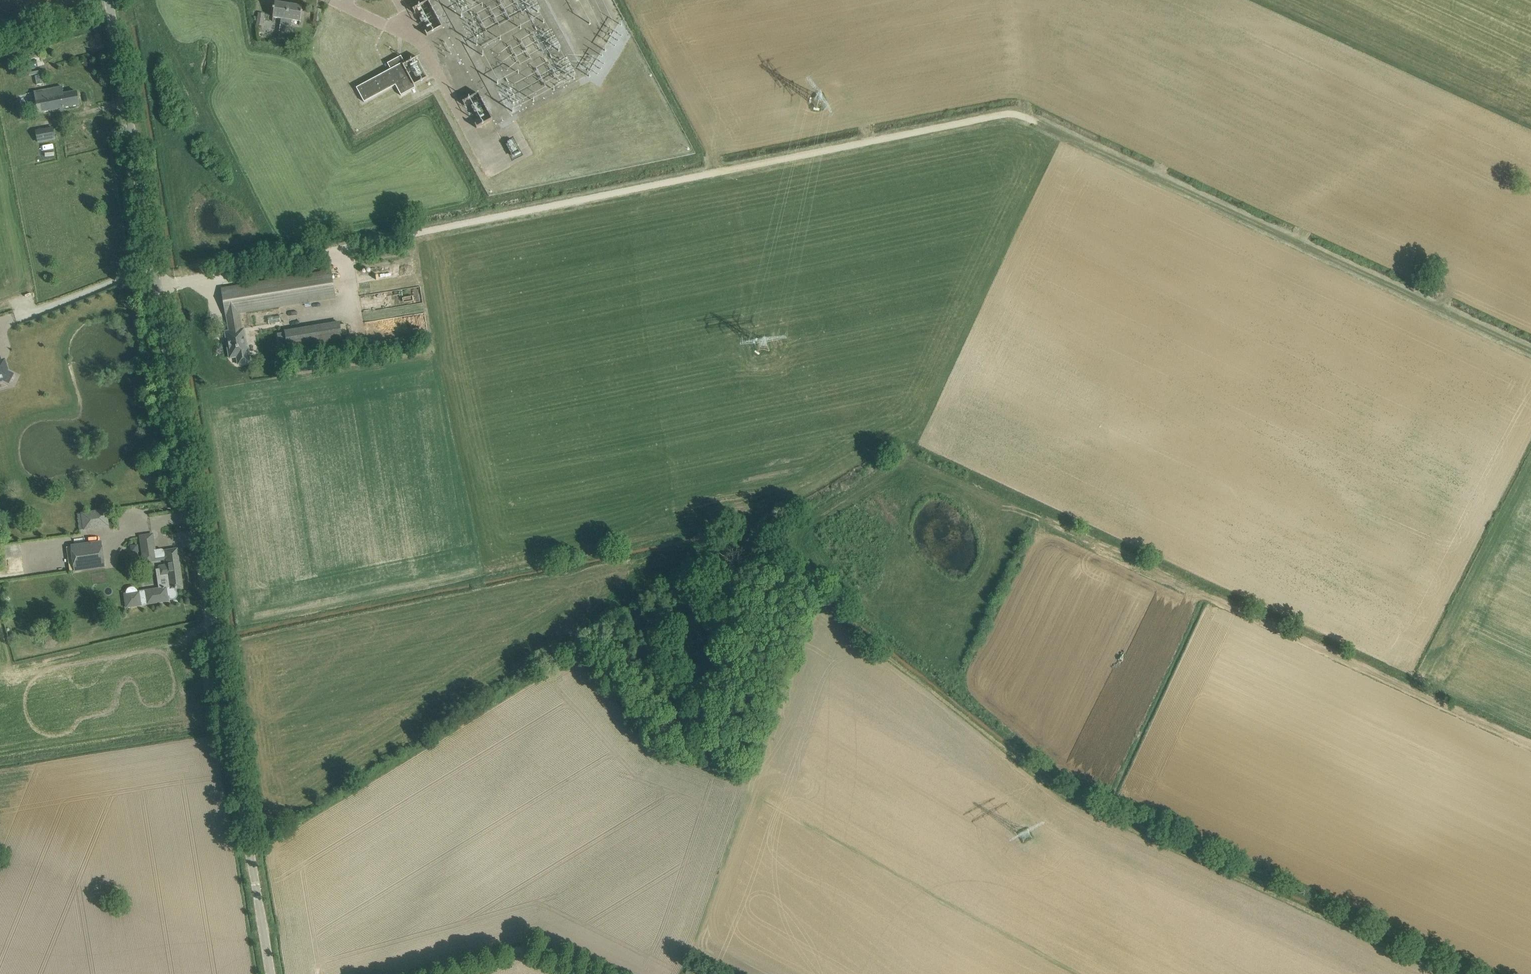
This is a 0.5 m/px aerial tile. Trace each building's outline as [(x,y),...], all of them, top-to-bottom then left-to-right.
[(414,6),(423,34),(440,28),(431,0),(414,6)] [(284,41),(289,4),(275,2),(273,17),(281,18),(278,40),(284,41)] [(301,21),(303,6),(289,4),(284,41),(289,41),(292,20),(301,21)] [(415,85),(429,78),(418,57),(405,63),(401,56),(388,63),(391,69),(357,87),(357,88),(364,102),(396,85),(401,95),(416,88),(415,85)] [(38,113),(79,105),(77,91),(64,94),(62,87),(34,92),(38,113)] [(463,100),(476,127),(491,119),(478,92),(463,100)] [(39,142),(56,139),(54,126),(37,129),(39,142)] [(336,298),(333,280),(331,270),(222,288),(226,316),(227,316),(230,336),(228,336),(229,340),(227,340),(230,358),(237,357),(239,364),(250,362),(244,328),(242,328),(239,314),(336,298)] [(364,319),(413,311),(412,304),(363,312),(364,319)] [(296,329),(285,331),(289,355),(300,354),(296,329)] [(3,380),(9,383),(14,374),(8,371),(4,361),(0,362),(0,381),(3,380)] [(78,512),(79,529),(108,527),(107,510),(78,512)] [(176,591),(175,589),(183,588),(177,549),(164,551),(164,550),(162,549),(155,550),(152,535),(141,536),(145,563),(165,560),(166,565),(159,566),(160,577),(167,576),(169,587),(138,592),(137,590),(136,589),(135,588),(133,588),(131,588),(129,589),(128,589),(127,591),(126,593),(124,594),(126,608),(169,601),(169,599),(170,598),(171,599),(173,599),(174,599),(175,598),(176,597),(177,596),(177,595),(177,593),(176,592),(176,591)] [(75,571),(105,567),(101,542),(72,546),(75,571)]
